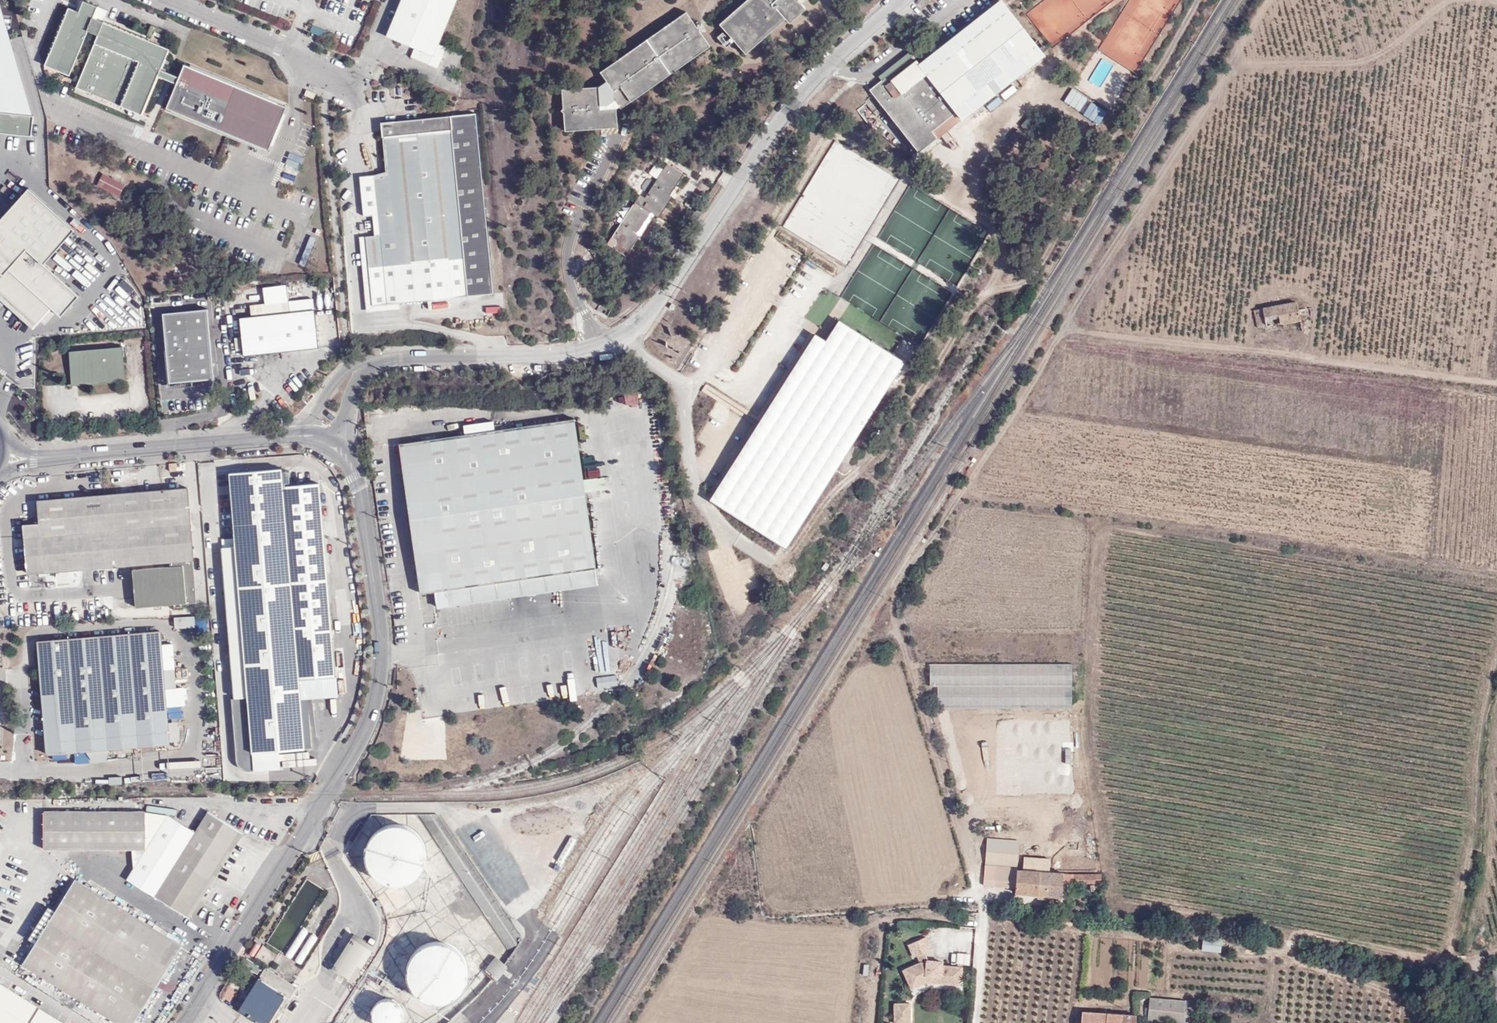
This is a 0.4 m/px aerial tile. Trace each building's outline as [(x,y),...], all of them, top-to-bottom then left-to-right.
[(176,74),(161,68),(169,48),(93,16),(98,5),(85,0),(83,0),(79,10),(69,6),(45,64),(70,74),(88,30),(97,34),(76,86),(142,113),(158,75),(173,81),(176,74)] [(417,59),(438,68),(446,47),(438,43),(456,0),(401,0),(387,36),(415,47),(421,50),(417,59)] [(720,24),(745,54),(785,20),(789,24),(806,9),(799,1),(800,0),(747,0),(720,24)] [(918,151),(1043,55),(1001,2),(934,55),(928,46),(870,89),(873,94),(865,100),(874,113),(883,106),(918,151)] [(0,10),(0,136),(31,141),(33,111),(0,10)] [(708,50),(683,13),(600,70),(605,79),(598,84),(562,85),(565,127),(617,124),(616,105),(629,97),(631,99),(708,50)] [(411,57),(417,59),(421,50),(415,47),(411,57)] [(1100,88),(1114,65),(1102,57),(1088,80),(1100,88)] [(180,76),(176,74),(173,81),(177,83),(167,107),(269,149),(287,106),(185,63),(180,76)] [(1079,112),(1087,97),(1071,88),(1063,102),(1079,112)] [(1090,100),(1081,116),(1097,126),(1106,110),(1090,100)] [(479,114),(471,115),(488,285),(376,296),(377,306),(404,304),(496,295),(479,114)] [(488,285),(471,115),(384,123),(388,173),(380,176),(362,178),(366,218),(375,216),(377,238),(370,238),(376,296),(488,285)] [(784,228),(849,265),(899,178),(835,141),(784,228)] [(677,178),(680,180),(685,173),(670,162),(647,196),(637,189),(633,197),(638,201),(615,236),(619,238),(614,245),(624,252),(630,244),(633,247),(642,233),(639,232),(636,229),(644,216),(648,219),(653,211),(657,213),(661,207),(665,209),(674,195),(671,194),(668,191),(677,178)] [(119,195),(125,183),(102,172),(96,183),(119,195)] [(671,194),(680,180),(677,178),(668,191),(671,194)] [(0,207),(0,295),(34,325),(52,307),(62,312),(79,290),(43,257),(71,221),(25,182),(0,207)] [(697,220),(696,211),(690,205),(684,212),(684,216),(695,224),(697,220)] [(636,229),(639,232),(648,219),(644,216),(636,229)] [(683,239),(671,231),(664,240),(670,245),(668,249),(673,254),(683,239)] [(362,239),(368,297),(376,296),(370,238),(362,239)] [(630,244),(624,252),(628,254),(633,247),(630,244)] [(376,296),(368,297),(369,313),(404,310),(404,304),(377,306),(376,296)] [(250,305),(251,308),(313,304),(313,299),(250,305)] [(1309,308),(1297,310),(1295,302),(1254,310),(1257,329),(1299,321),(1298,315),(1310,312),(1309,308)] [(313,304),(251,308),(252,317),(314,311),(313,304)] [(206,306),(165,311),(168,375),(214,376),(206,306)] [(317,348),(314,311),(252,317),(240,318),(243,355),(317,348)] [(812,336),(707,506),(787,557),(906,365),(839,325),(827,342),(812,336)] [(878,325),(872,334),(886,344),(892,335),(878,325)] [(75,370),(76,380),(122,376),(121,346),(69,350),(71,370),(75,370)] [(312,388),(306,385),(301,396),(309,401),(311,395),(312,388)] [(444,590),(594,571),(576,422),(399,444),(419,593),(444,590)] [(492,422),(463,424),(463,431),(493,429),(492,422)] [(178,471),(178,462),(169,463),(169,472),(178,471)] [(281,468),(230,472),(234,546),(222,547),(231,698),(247,697),(249,750),(299,747),(295,679),(330,677),(329,641),(293,643),(281,468)] [(186,485),(38,497),(39,519),(24,521),(28,572),(166,561),(166,567),(132,570),(134,606),(196,602),(186,485)] [(596,586),(594,571),(444,590),(446,605),(596,586)] [(207,621),(206,613),(196,614),(196,622),(207,621)] [(196,614),(176,616),(177,627),(196,625),(196,622),(196,614)] [(169,721),(163,643),(162,631),(39,642),(49,755),(89,751),(114,749),(171,744),(171,741),(169,721)] [(174,642),(163,643),(169,721),(180,721),(174,642)] [(929,686),(937,686),(1070,685),(1070,664),(929,664),(929,686)] [(521,681),(522,701),(530,701),(529,681),(521,681)] [(937,707),(1070,707),(1070,685),(937,686),(937,707)] [(1072,714),(947,714),(947,743),(955,743),(1073,742),(1072,714)] [(180,721),(169,721),(171,741),(181,740),(180,721)] [(962,766),(1073,766),(1073,742),(955,743),(955,765),(962,766)] [(114,749),(89,751),(98,763),(111,762),(114,749)] [(1078,788),(1077,767),(1073,766),(962,766),(963,788),(1078,788)] [(131,848),(142,848),(144,809),(43,807),(42,846),(131,848)] [(166,813),(145,848),(133,867),(126,878),(186,914),(239,830),(207,810),(194,830),(166,813)] [(372,837),(368,845),(366,854),(368,864),(373,873),(383,880),(395,883),(405,883),(412,878),(419,873),(425,863),(426,853),(424,843),(420,835),(412,828),(403,825),(396,824),(386,826),(378,830),(372,837)] [(986,837),(985,864),(984,884),(994,885),(995,865),(1017,866),(1018,839),(986,837)] [(145,848),(142,848),(131,848),(133,867),(145,848)] [(1063,872),(1038,870),(1039,863),(1025,862),(1025,868),(1017,868),(1016,887),(1015,892),(1061,894),(1062,882),(1063,872)] [(994,885),(1016,887),(1017,868),(1017,866),(995,865),(994,885)] [(1062,882),(1103,884),(1101,872),(1063,872),(1062,882)] [(33,946),(20,967),(117,1022),(133,1022),(183,945),(139,918),(143,910),(89,879),(85,885),(74,879),(53,912),(33,946)] [(228,918),(233,909),(229,906),(223,914),(228,918)] [(25,942),(33,946),(53,912),(45,908),(25,942)] [(474,963),(422,933),(394,980),(446,1010),(474,963)] [(374,948),(353,935),(330,970),(351,983),(374,948)] [(1220,951),(1221,937),(1202,935),(1201,950),(1220,951)] [(925,936),(908,943),(913,956),(916,954),(924,951),(931,948),(925,936)] [(924,951),(916,954),(919,962),(920,961),(931,962),(931,960),(927,959),(924,951)] [(495,958),(484,971),(497,981),(508,968),(495,958)] [(909,982),(926,974),(930,974),(929,981),(960,983),(962,966),(941,964),(942,960),(931,960),(931,962),(920,961),(919,962),(903,969),(909,982)] [(265,967),(238,1011),(241,1013),(258,1022),(273,1022),(296,986),(265,967)] [(911,987),(926,980),(929,981),(930,974),(926,974),(909,982),(911,987)] [(0,983),(0,1022),(64,1022),(0,983)] [(1150,997),(1148,1020),(1176,1022),(1197,1022),(1199,1002),(1150,997)] [(372,1000),(373,1022),(399,1022),(397,999),(372,1000)] [(894,1003),(895,1022),(910,1021),(909,1002),(894,1003)] [(1135,1016),(1082,1011),(1081,1022),(1134,1022),(1135,1016)]
